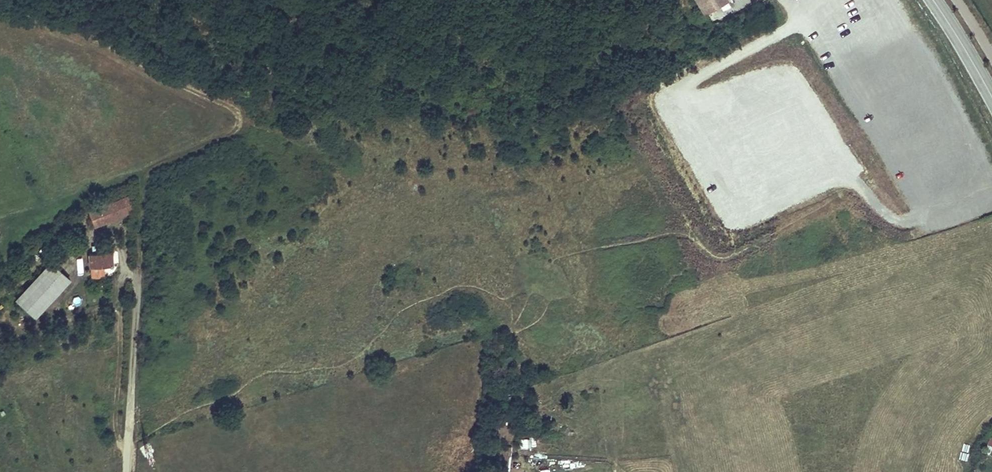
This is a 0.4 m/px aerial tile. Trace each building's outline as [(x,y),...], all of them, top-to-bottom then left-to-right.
[(702,11),(723,0),(696,0),(702,11)] [(731,20),(726,23),(729,29),(734,26),(731,20)] [(127,197),(118,202),(124,216),(133,212),(127,197)] [(118,202),(99,209),(105,223),(124,216),(118,202)] [(99,209),(89,213),(95,227),(105,223),(99,209)] [(113,254),(89,254),(89,269),(91,269),(104,269),(113,268),(113,254)] [(50,264),(16,302),(37,320),(71,283),(50,264)] [(104,269),(91,269),(92,279),(105,279),(104,269)]
